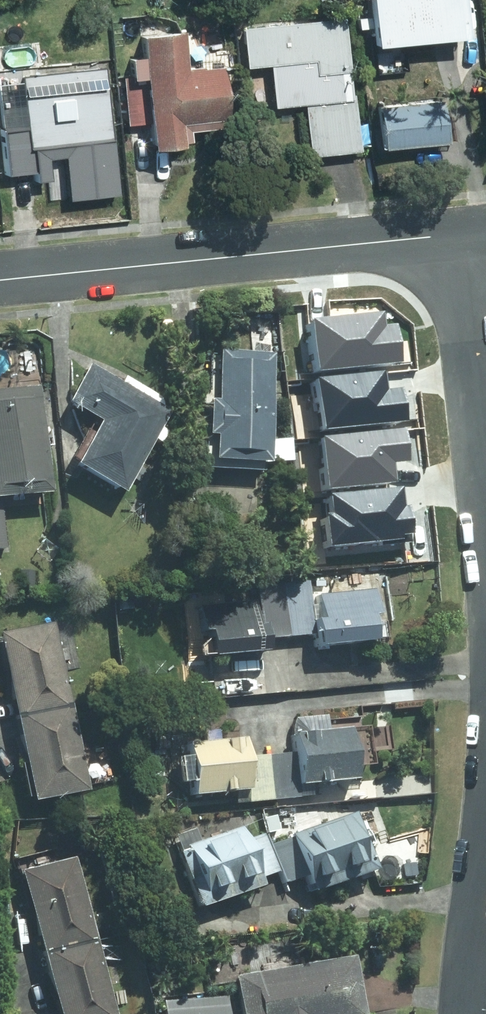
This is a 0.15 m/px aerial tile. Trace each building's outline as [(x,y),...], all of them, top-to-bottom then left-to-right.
[(470,37),(466,0),(372,0),(376,47),(470,37)] [(347,18),(243,28),(247,67),(271,65),(275,107),(305,104),(310,156),(359,151),(347,18)] [(190,69),(186,32),(144,36),(147,59),(132,60),(134,79),(149,78),(156,149),(186,146),(184,124),(230,119),(225,68),(205,69),(205,68),(190,69)] [(105,67),(21,74),(26,128),(0,130),(0,135),(3,169),(34,167),(33,153),(73,149),(74,173),(114,169),(105,67)] [(443,101),(377,107),(381,150),(446,143),(443,101)] [(395,320),(304,328),(322,549),(416,544),(395,320)] [(268,461),(273,351),(220,349),(218,399),(209,399),(207,434),(216,434),(215,459),(268,461)] [(170,413),(89,365),(67,401),(102,421),(76,465),(124,493),(170,413)] [(50,492),(40,385),(0,389),(0,496),(50,492)] [(287,439),(269,440),(271,459),(289,457),(287,439)] [(409,590),(408,577),(397,578),(399,591),(409,590)] [(283,587),(288,638),(313,636),(314,647),(370,642),(367,612),(373,611),(371,590),(316,595),(318,617),(311,617),(308,585),(283,587)] [(263,640),(288,638),(283,587),(258,589),(260,614),(261,620),(256,621),(254,602),(198,606),(200,631),(207,630),(209,656),(264,651),(263,640)] [(72,706),(54,622),(0,634),(0,637),(16,718),(72,706)] [(72,706),(16,718),(33,802),(89,791),(72,706)] [(268,754),(272,799),(298,796),(297,787),(352,781),(347,729),(290,735),(292,752),(268,754)] [(272,799),(268,754),(244,757),(242,739),(185,745),(190,796),(246,791),(247,801),(272,799)] [(312,896),(375,872),(354,815),(290,839),(312,896)] [(198,908),(260,886),(241,830),(198,845),(195,836),(176,842),(198,908)] [(44,955),(98,941),(77,857),(23,872),(44,955)] [(44,955),(59,1013),(117,1013),(98,941),(44,955)] [(353,955),(235,976),(241,1013),(364,1013),(353,955)] [(228,1004),(163,1009),(163,1013),(229,1013),(228,1004)]
